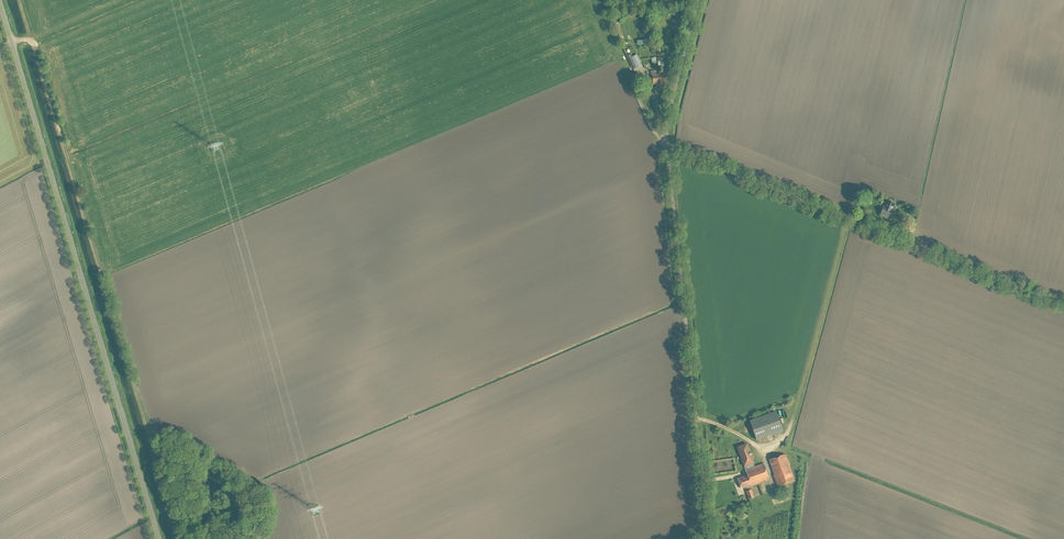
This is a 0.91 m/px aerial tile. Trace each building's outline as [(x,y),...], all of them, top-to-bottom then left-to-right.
[(631,57),(636,69),(642,66),(637,55),(631,57)] [(660,84),(659,74),(656,75),(655,71),(651,71),(651,76),(653,76),(653,84),(657,84),(657,85),(660,84)] [(880,215),(890,219),(894,210),(891,209),(892,207),(893,208),(894,203),(887,201),(886,205),(887,205),(886,207),(884,206),(880,215)] [(895,230),(911,237),(914,230),(898,224),(895,230)] [(749,421),(756,440),(783,431),(776,411),(749,421)] [(747,475),(738,478),(742,489),(745,487),(749,499),(754,497),(751,490),(750,491),(748,487),(751,486),(751,487),(770,480),(764,463),(755,467),(754,463),(747,444),(737,447),(745,471),(746,471),(747,475)] [(774,475),(773,476),(777,487),(795,481),(786,454),(769,460),(774,475)]
